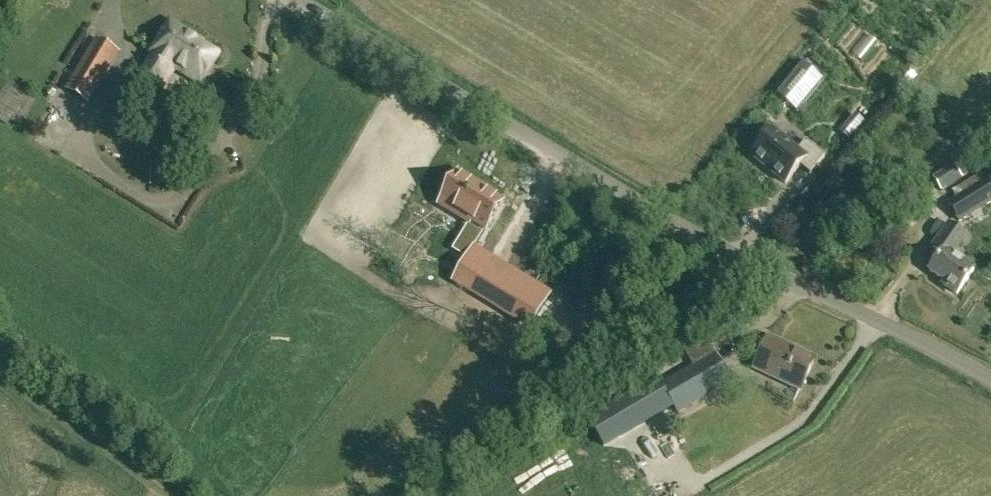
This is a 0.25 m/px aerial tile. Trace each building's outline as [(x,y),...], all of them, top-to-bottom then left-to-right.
[(140,78),(154,88),(160,91),(175,67),(201,84),(219,55),(193,39),(194,37),(193,36),(170,22),(151,53),(155,55),(140,78)] [(68,89),(89,102),(118,53),(97,40),(68,89)] [(805,66),(779,97),(798,113),(824,82),(805,66)] [(772,130),(752,155),(786,183),(800,165),(810,173),(825,156),(806,140),(797,151),(772,130)] [(965,162),(959,153),(950,159),(954,165),(934,178),(941,190),(963,177),(957,167),(965,162)] [(461,172),(441,204),(471,223),(473,220),(487,229),(504,202),(477,185),(479,183),(461,172)] [(986,182),(981,175),(954,192),(958,199),(946,206),(956,222),(990,201),(990,191),(986,182)] [(514,200),(496,232),(512,241),(530,209),(514,200)] [(966,235),(950,224),(933,247),(942,253),(930,270),(945,282),(944,284),(957,294),(974,270),(952,254),(966,235)] [(475,249),(456,280),(532,326),(551,295),(490,258),(478,251),(475,249)] [(732,311),(738,314),(743,305),(737,302),(732,311)] [(755,368),(801,390),(816,359),(770,337),(755,368)] [(639,382),(601,404),(618,434),(671,401),(678,413),(731,382),(706,340),(686,352),(694,366),(667,382),(658,368),(638,381),(639,382)]
